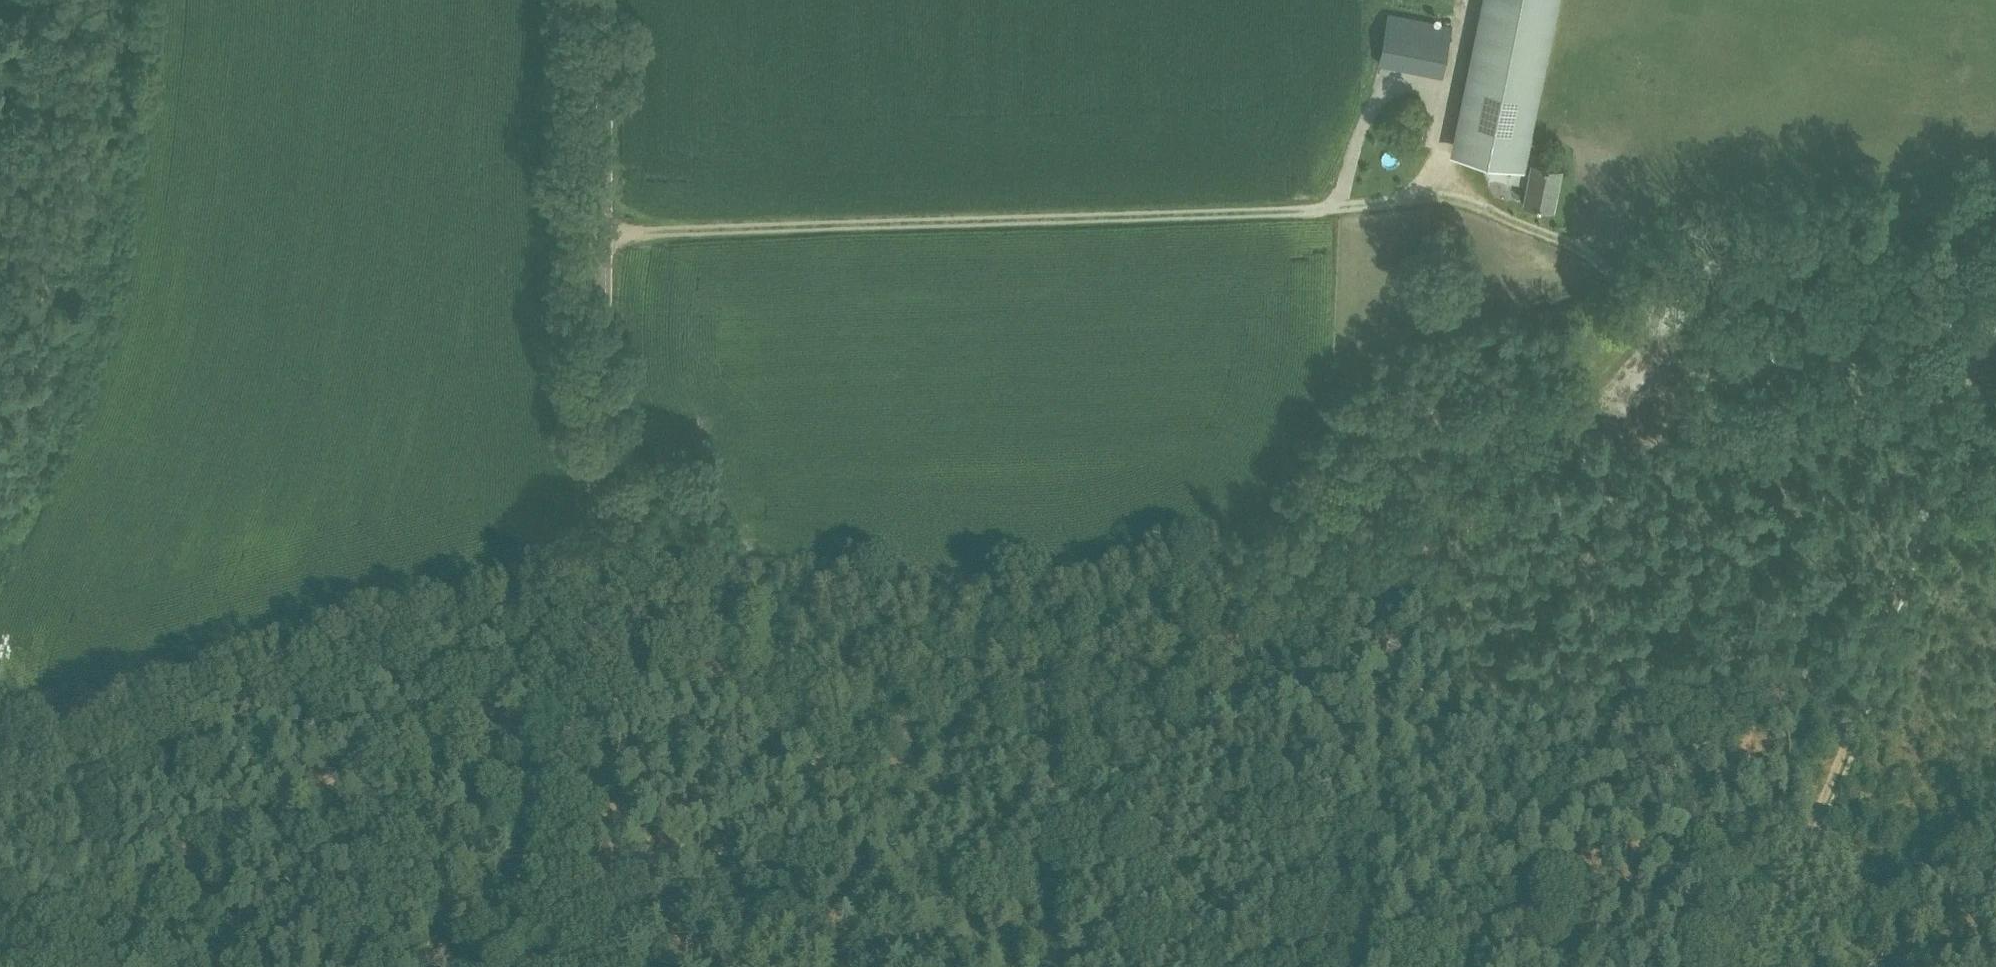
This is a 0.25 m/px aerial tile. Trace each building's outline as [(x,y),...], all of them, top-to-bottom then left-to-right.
[(1525,167),(1560,0),(1482,0),(1450,152),(1525,167)] [(1380,56),(1445,70),(1453,25),(1388,13),(1380,56)] [(1561,166),(1533,161),(1525,201),(1553,206),(1561,166)]
